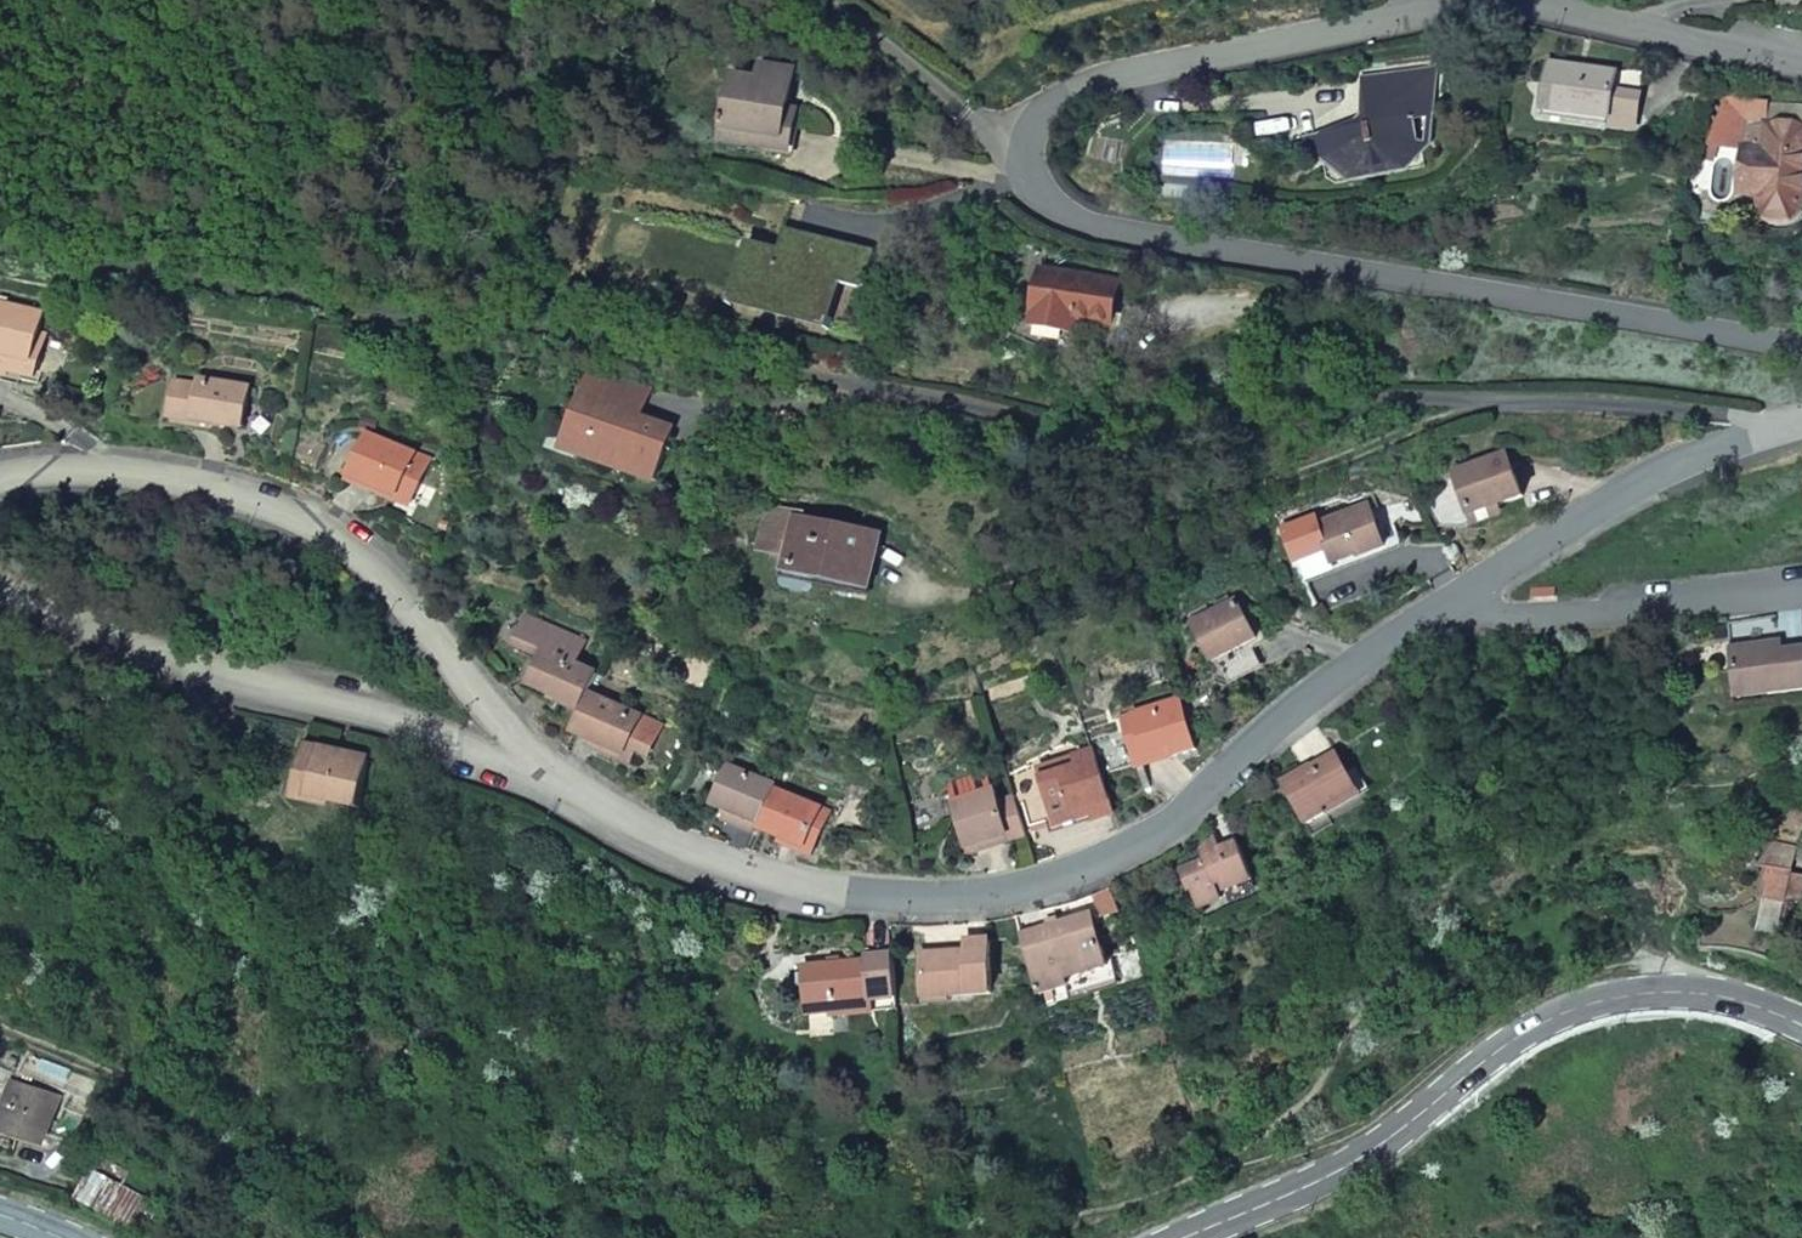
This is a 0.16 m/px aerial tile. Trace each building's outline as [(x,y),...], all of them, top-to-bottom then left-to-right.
[(724,128),(790,138),(795,105),(786,103),(792,67),(762,62),(759,78),(734,73),(724,128)] [(1620,74),(1551,63),(1544,108),(1611,119),(1610,126),(1636,130),(1645,71),(1621,67),(1620,74)] [(1346,179),(1422,164),(1415,121),(1435,118),(1431,97),(1437,96),(1433,72),(1364,84),(1372,129),(1324,137),(1328,163),(1342,161),(1346,179)] [(1790,124),(1767,122),(1769,102),(1725,96),(1708,145),(1742,147),(1741,195),(1760,197),(1759,200),(1759,207),(1762,214),(1766,219),(1774,224),(1783,227),(1791,226),(1796,222),(1800,219),(1801,215),(1801,124),(1790,124)] [(1791,103),(1769,102),(1767,122),(1790,124),(1791,103)] [(722,143),(794,154),(801,106),(795,105),(790,138),(724,128),(722,143)] [(759,262),(750,300),(833,321),(843,283),(866,290),(875,254),(797,235),(793,251),(747,239),(742,258),(759,262)] [(759,262),(742,258),(730,305),(831,330),(833,321),(750,300),(759,262)] [(1119,283),(1043,270),(1034,323),(1068,328),(1069,317),(1111,323),(1119,283)] [(7,375),(9,368),(35,375),(41,350),(34,348),(38,330),(42,311),(0,302),(0,373),(7,375)] [(38,330),(34,348),(41,350),(45,331),(38,330)] [(913,351),(898,348),(895,363),(910,366),(913,351)] [(583,454),(625,469),(624,471),(653,481),(664,451),(668,449),(665,443),(669,434),(636,423),(647,389),(586,375),(567,429),(589,436),(583,454)] [(197,384),(175,381),(171,414),(242,426),(249,386),(198,378),(197,384)] [(349,476),(399,497),(402,487),(416,493),(430,457),(366,432),(349,476)] [(1506,454),(1454,473),(1460,489),(1468,509),(1470,516),(1521,496),(1506,454)] [(416,493),(402,487),(399,497),(412,502),(416,493)] [(1468,509),(1460,489),(1449,492),(1457,513),(1468,509)] [(1368,505),(1385,548),(1393,544),(1373,490),(1362,493),(1366,505),(1368,505)] [(1366,505),(1318,523),(1335,565),(1359,555),(1360,557),(1385,548),(1368,505),(1366,505)] [(826,517),(772,507),(763,550),(787,554),(782,579),(782,583),(783,585),(784,587),(787,588),(808,592),(812,591),(817,587),(819,574),(865,583),(873,535),(824,527),(826,517)] [(1335,565),(1318,523),(1316,516),(1282,529),(1307,576),(1335,565)] [(1310,583),(1396,551),(1393,544),(1385,548),(1360,557),(1359,555),(1335,565),(1307,576),(1310,583)] [(1221,610),(1234,603),(1230,595),(1216,602),(1221,610)] [(1196,623),(1214,660),(1256,639),(1238,602),(1234,603),(1221,610),(1212,615),(1196,623)] [(1196,623),(1212,615),(1206,606),(1191,613),(1196,623)] [(530,683),(563,697),(561,702),(581,710),(588,692),(598,671),(577,663),(586,639),(526,613),(513,642),(541,654),(530,683)] [(1734,652),(1738,692),(1767,689),(1768,696),(1801,692),(1801,651),(1780,654),(1779,646),(1734,652)] [(1767,689),(1738,692),(1739,699),(1768,696),(1767,689)] [(644,715),(588,692),(581,710),(573,730),(591,738),(627,753),(644,715)] [(1133,757),(1168,747),(1171,756),(1197,748),(1181,700),(1121,718),(1133,757)] [(644,715),(627,753),(636,757),(647,762),(664,724),(644,715)] [(636,757),(627,753),(591,738),(587,745),(632,764),(636,757)] [(367,759),(299,746),(286,805),(353,817),(367,759)] [(1076,763),(1038,774),(1040,779),(1029,782),(1032,791),(1021,794),(1032,826),(1054,819),(1056,827),(1095,814),(1097,819),(1116,813),(1094,746),(1073,753),(1076,763)] [(1136,766),(1171,756),(1168,747),(1133,757),(1136,766)] [(1073,753),(1036,766),(1038,774),(1076,763),(1073,753)] [(1308,826),(1330,813),(1326,807),(1357,789),(1347,773),(1337,756),(1284,787),(1308,826)] [(777,786),(732,765),(715,803),(727,807),(740,813),(735,824),(757,833),(760,827),(777,787),(777,786)] [(1347,773),(1357,789),(1361,795),(1369,790),(1356,769),(1347,773)] [(987,770),(946,782),(952,799),(993,787),(987,770)] [(824,808),(777,787),(760,827),(802,844),(808,830),(815,832),(824,808)] [(993,787),(952,799),(967,846),(1009,834),(1010,838),(1027,833),(1014,795),(998,800),(993,787)] [(1357,789),(1326,807),(1330,813),(1361,795),(1357,789)] [(727,807),(722,818),(735,824),(740,813),(727,807)] [(815,832),(809,847),(817,851),(833,811),(824,808),(815,832)] [(809,847),(815,832),(808,830),(802,844),(809,847)] [(1206,864),(1183,873),(1192,896),(1195,894),(1201,910),(1222,902),(1217,888),(1224,885),(1228,894),(1254,884),(1238,844),(1223,851),(1217,839),(1202,855),(1206,864)] [(1781,901),(1788,870),(1767,867),(1762,898),(1763,899),(1781,901)] [(1254,884),(1228,894),(1233,905),(1259,894),(1254,884)] [(1763,899),(1757,931),(1775,934),(1781,901),(1763,899)] [(1105,968),(1091,915),(1071,922),(1072,928),(1053,934),(1052,928),(1021,938),(1040,997),(1069,988),(1066,980),(1105,968)] [(1071,922),(1052,928),(1053,934),(1072,928),(1071,922)] [(967,954),(924,956),(926,999),(989,996),(988,941),(966,941),(967,954)] [(866,961),(802,967),(807,1016),(831,1013),(832,1018),(873,1013),(872,1003),(896,1001),(891,956),(865,959),(866,961)] [(1105,968),(1066,980),(1069,988),(1070,993),(1109,982),(1105,968)] [(873,1013),(897,1011),(896,1001),(872,1003),(873,1013)] [(54,1095),(15,1083),(2,1124),(41,1135),(54,1095)] [(92,1171),(121,1185),(128,1171),(99,1156),(92,1171)] [(121,1185),(92,1171),(77,1199),(133,1226),(147,1198),(121,1185)]
